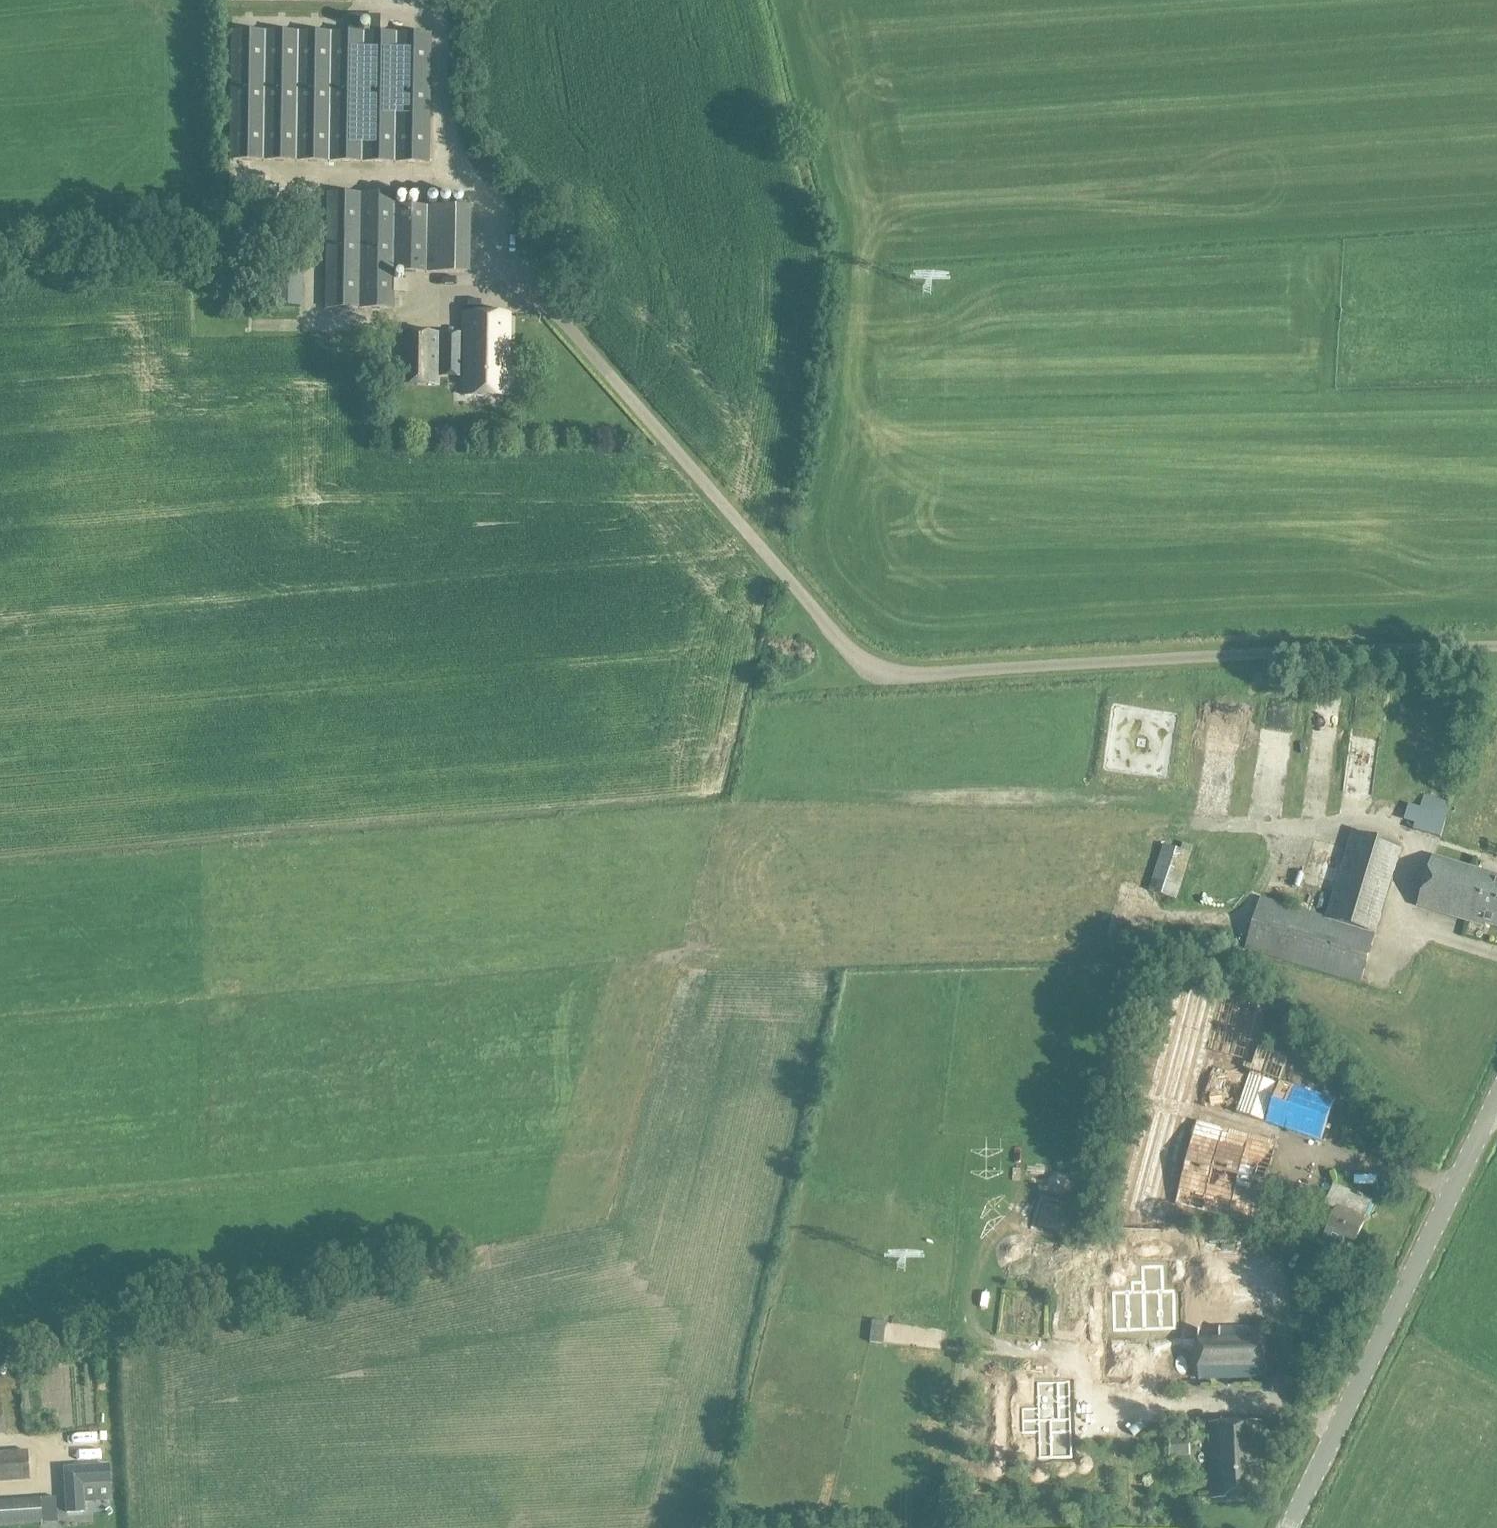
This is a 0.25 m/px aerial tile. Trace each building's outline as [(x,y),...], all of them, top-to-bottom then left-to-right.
[(429,34),(231,34),(231,161),(429,161),(429,34)] [(395,272),(423,273),(425,208),(396,208),(397,194),(328,192),(325,309),(358,309),(394,310),(395,272)] [(464,315),(462,394),(508,396),(510,316),(464,315)] [(397,385),(426,386),(441,386),(440,333),(398,334),(397,385)] [(1209,726),(1207,741),(1225,744),(1227,728),(1209,726)] [(1424,795),(1421,808),(1420,810),(1448,818),(1451,803),(1424,795)] [(1352,830),(1326,916),(1325,920),(1376,935),(1377,935),(1404,847),(1352,830)] [(1184,843),(1182,850),(1192,854),(1194,846),(1184,843)] [(1192,854),(1182,850),(1164,844),(1149,891),(1177,899),(1192,854)] [(1496,928),(1496,877),(1434,857),(1419,907),(1486,928),(1487,925),(1496,928)] [(1325,920),(1326,916),(1261,897),(1245,949),(1361,985),(1376,935),(1325,920)] [(1261,1054),(1256,1074),(1281,1079),(1285,1060),(1261,1054)] [(1235,1105),(1245,1071),(1227,1066),(1216,1099),(1235,1105)] [(1266,1122),(1266,1123),(1322,1142),(1336,1101),(1281,1083),(1279,1087),(1271,1109),(1270,1113),(1266,1122)] [(1268,1167),(1276,1136),(1193,1115),(1181,1161),(1245,1177),(1248,1162),(1268,1167)] [(1337,1210),(1324,1240),(1340,1247),(1345,1237),(1356,1242),(1365,1222),(1363,1221),(1372,1202),(1335,1185),(1326,1205),(1337,1210)] [(1369,1269),(1367,1276),(1372,1278),(1375,1271),(1369,1269)] [(1144,1329),(1142,1280),(1130,1281),(1130,1290),(1110,1291),(1111,1330),(1144,1329)] [(1142,1280),(1144,1329),(1175,1328),(1174,1289),(1154,1290),(1154,1280),(1142,1280)] [(1197,1328),(1198,1378),(1267,1377),(1266,1326),(1197,1328)] [(1035,1382),(1035,1383),(1036,1408),(1020,1408),(1020,1420),(1059,1419),(1070,1419),(1069,1381),(1035,1382)] [(1070,1419),(1059,1419),(1020,1420),(1021,1447),(1037,1447),(1037,1450),(1038,1458),(1071,1457),(1070,1419)] [(1262,1422),(1211,1423),(1213,1498),(1264,1497),(1262,1422)] [(1170,1430),(1170,1456),(1191,1455),(1191,1430),(1170,1430)] [(0,1450),(0,1481),(29,1478),(28,1449),(0,1450)] [(82,1460),(108,1458),(107,1449),(82,1451),(82,1460)] [(109,1466),(64,1468),(66,1511),(84,1510),(84,1502),(83,1483),(110,1482),(109,1466)] [(42,1522),(41,1497),(0,1500),(0,1524),(42,1522)]
